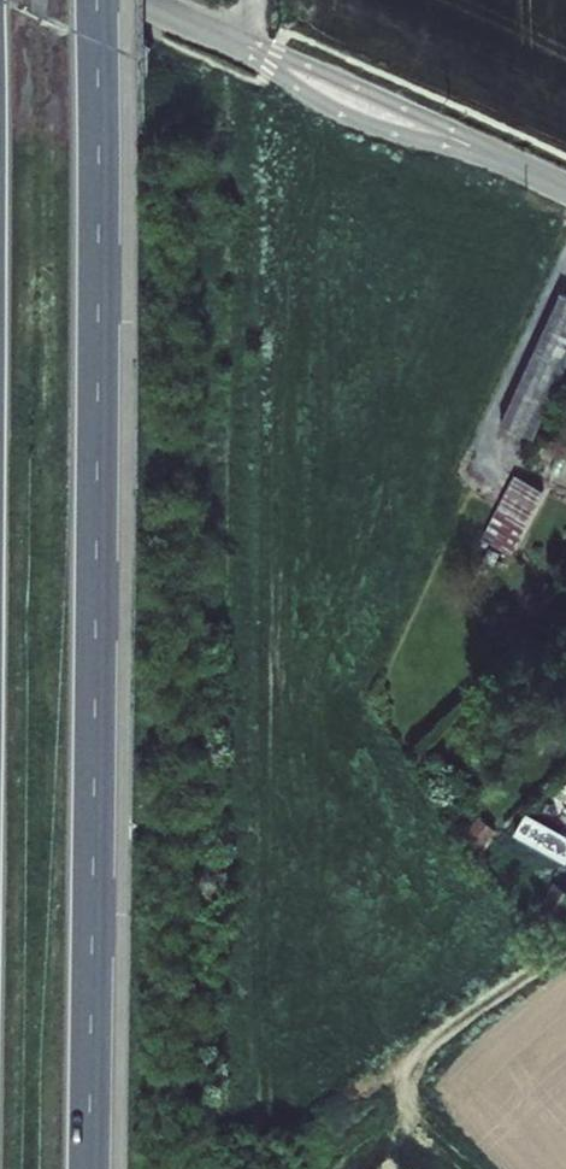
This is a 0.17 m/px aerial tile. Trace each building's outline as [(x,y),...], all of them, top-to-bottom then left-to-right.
[(507,421),(545,439),(565,394),(565,298),(507,421)] [(524,466),(548,479),(552,471),(565,479),(565,452),(540,437),(524,466)] [(498,541),(528,555),(558,489),(528,475),(498,541)] [(513,827),(565,852),(565,823),(524,803),(513,827)]
